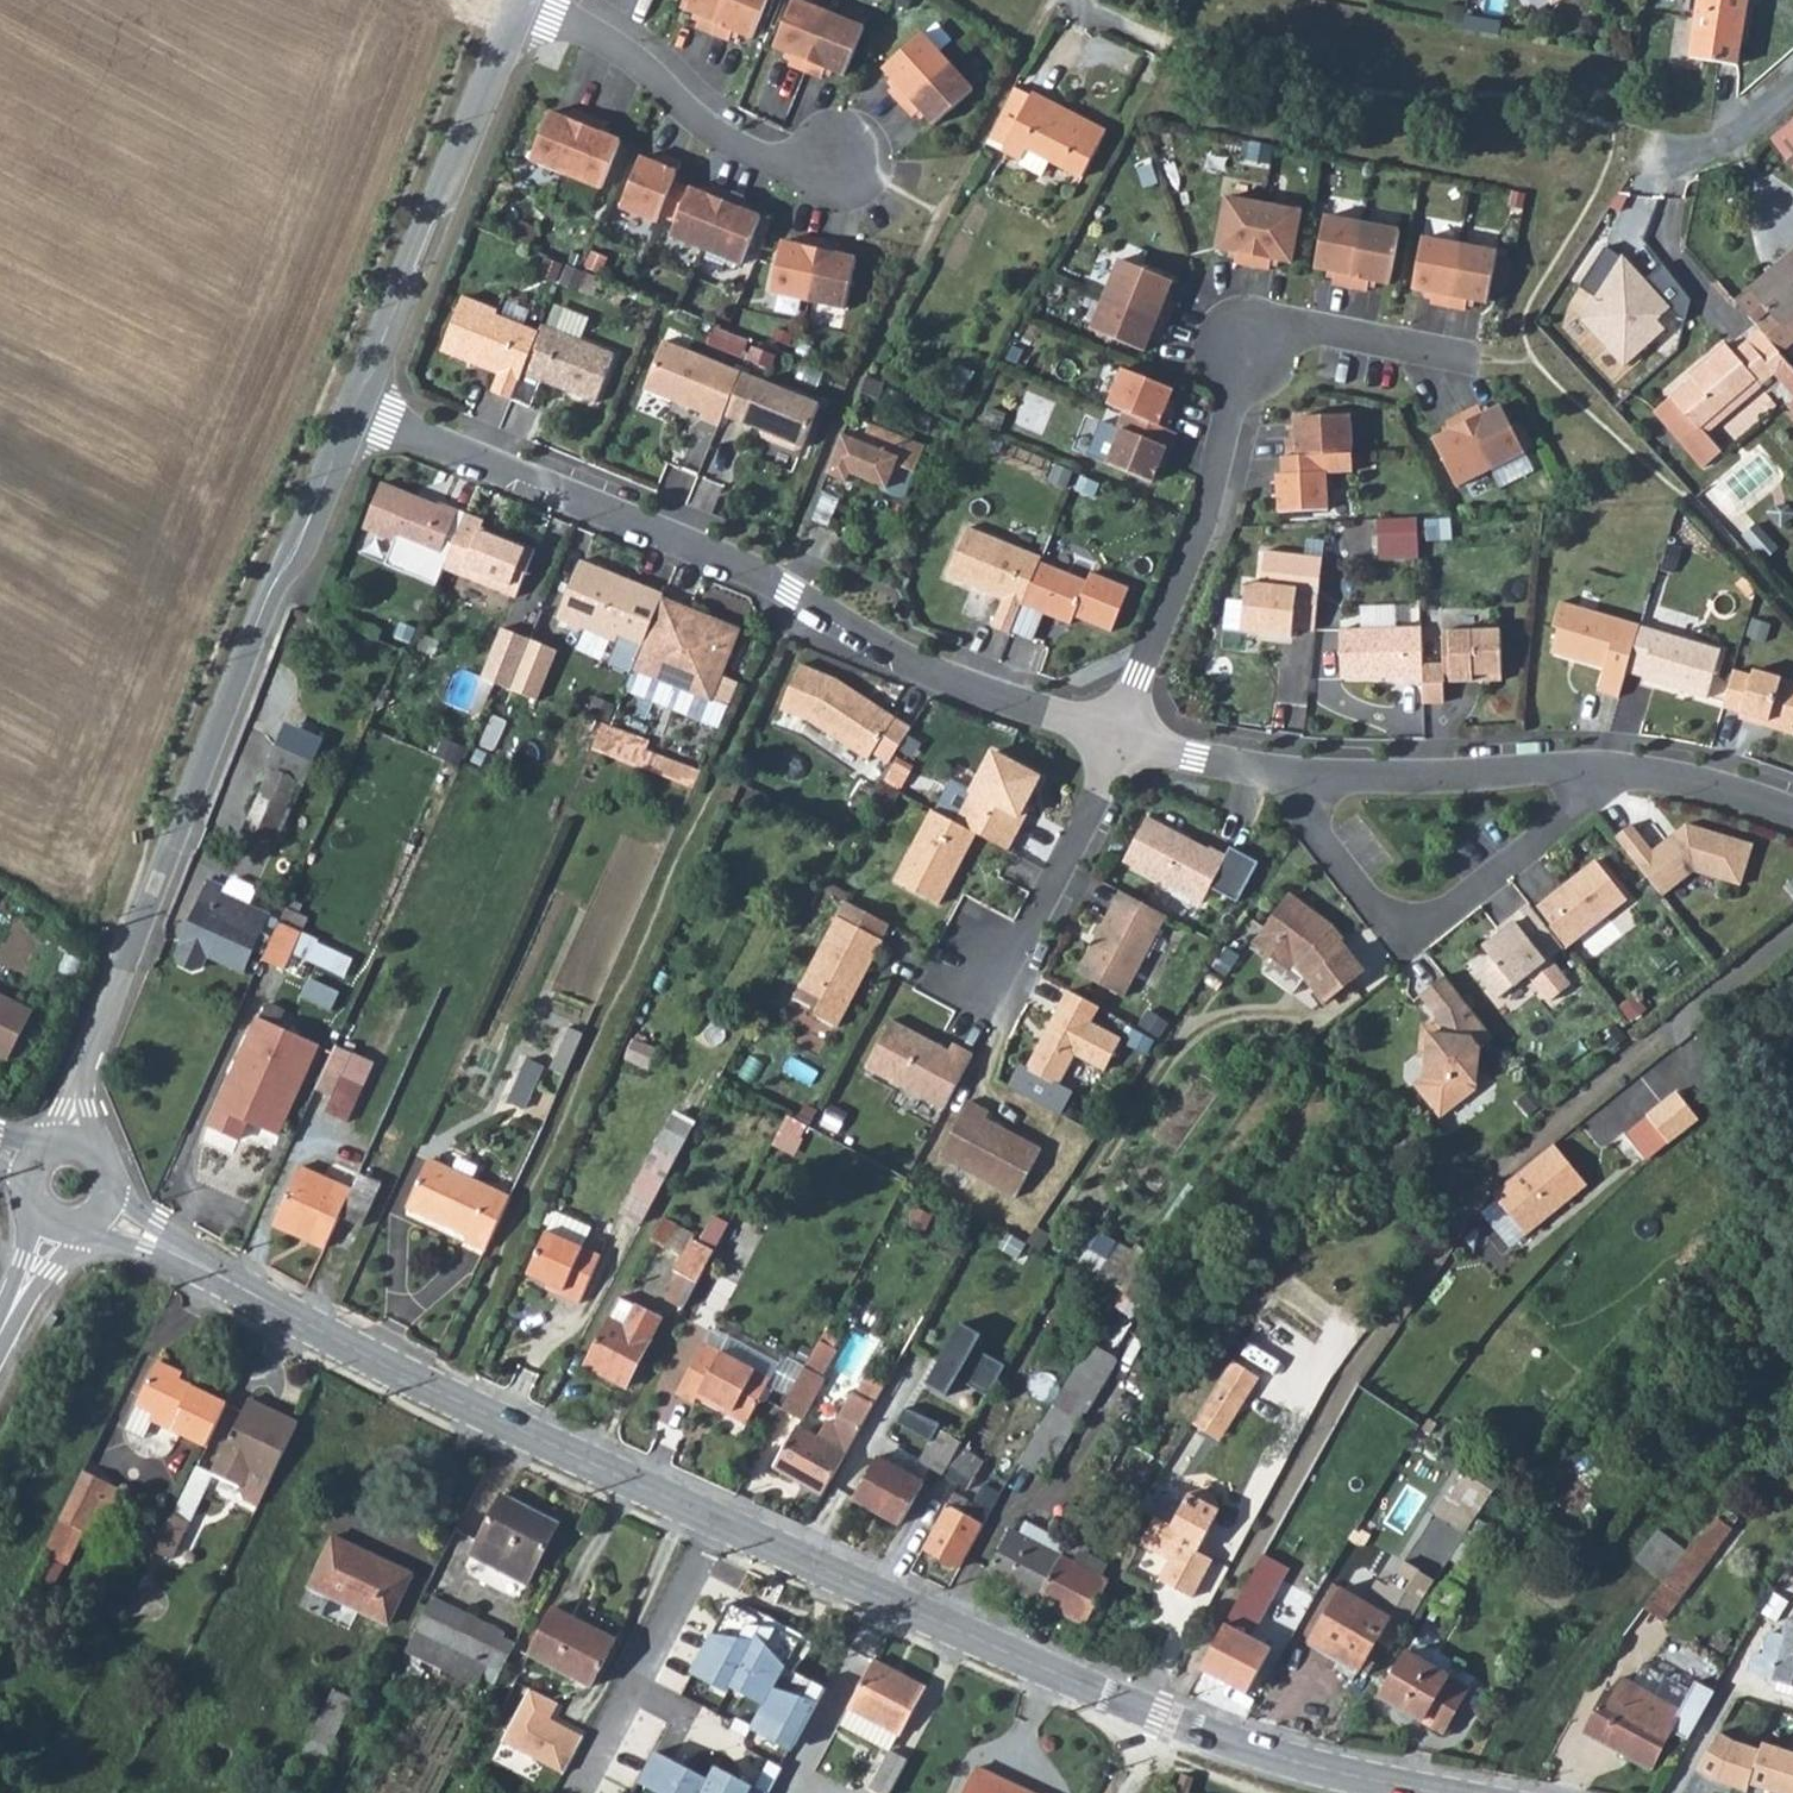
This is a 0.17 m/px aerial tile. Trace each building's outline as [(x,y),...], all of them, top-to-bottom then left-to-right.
[(684,15),(702,23),(698,34),(714,41),(731,0),(690,0),(684,15)] [(772,0),(731,0),(714,41),(730,48),(735,38),(753,46),(772,0)] [(1690,44),(1735,51),(1745,0),(1698,0),(1690,44)] [(806,79),(830,21),(795,7),(775,55),(794,63),(789,72),(806,79)] [(830,21),(806,79),(822,86),(827,77),(845,84),(865,36),(830,21)] [(890,98),(902,111),(948,69),(923,41),(884,76),(897,90),(890,98)] [(948,69),(902,111),(913,124),(922,117),(935,132),(974,97),(948,69)] [(1019,80),(1004,109),(993,130),(1007,137),(1006,139),(1027,151),(1024,157),(1045,168),(1054,151),(1084,168),(1108,123),(1036,85),(1034,88),(1019,80)] [(552,118),(532,166),(568,180),(591,124),(575,117),(571,126),(552,118)] [(603,195),(623,147),(604,140),(608,130),(591,124),(568,180),(603,195)] [(1772,164),(1792,188),(1792,146),(1772,164)] [(621,213),(658,229),(662,218),(675,187),(682,169),(664,162),(660,171),(642,164),(621,213)] [(662,218),(678,225),(691,194),(675,187),(662,218)] [(671,242),(707,256),(730,199),(714,193),(710,201),(691,194),(678,225),(671,242)] [(742,271),(762,223),(743,215),(747,206),(730,199),(707,256),(742,271)] [(1251,273),(1263,212),(1226,205),(1215,255),(1233,259),(1231,269),(1251,273)] [(1300,220),(1263,212),(1251,273),(1271,277),(1273,267),(1290,271),(1300,220)] [(1347,296),(1361,232),(1324,224),(1313,277),(1333,280),(1331,292),(1347,296)] [(1398,239),(1361,232),(1347,296),(1365,300),(1367,289),(1387,293),(1398,239)] [(808,307),(822,247),(804,244),(802,253),(782,248),(771,299),(808,307)] [(839,252),(822,247),(808,307),(845,316),(857,265),(837,261),(839,252)] [(1458,254),(1421,247),(1411,298),(1431,302),(1429,312),(1446,316),(1458,254)] [(1750,285),(1738,295),(1754,314),(1765,304),(1782,324),(1792,315),(1792,251),(1750,285)] [(1486,313),(1495,262),(1458,254),(1446,316),(1464,319),(1466,309),(1486,313)] [(1170,287),(1118,266),(1103,301),(1166,327),(1173,311),(1163,306),(1170,287)] [(1103,301),(1089,336),(1142,358),(1149,339),(1159,343),(1166,327),(1103,301)] [(494,398),(513,406),(540,340),(497,322),(499,318),(464,303),(443,356),(501,380),(494,398)] [(1782,324),(1792,336),(1792,315),(1782,324)] [(540,340),(513,406),(531,413),(543,386),(597,409),(617,360),(544,330),(540,340)] [(1770,332),(1760,341),(1789,372),(1792,377),(1792,358),(1770,332)] [(1774,385),(1789,372),(1760,341),(1747,352),(1739,342),(1706,371),(1709,374),(1668,410),(1701,449),(1718,434),(1713,428),(1770,379),(1774,385)] [(664,348),(644,396),(703,420),(701,425),(719,433),(723,422),(741,379),(664,348)] [(1121,376),(1106,412),(1122,418),(1165,436),(1172,418),(1164,415),(1172,396),(1121,376)] [(741,379),(723,422),(776,444),(779,451),(795,457),(802,455),(819,411),(741,379)] [(1713,428),(1718,434),(1774,385),(1770,379),(1713,428)] [(1476,413),(1460,422),(1487,477),(1521,460),(1498,413),(1480,422),(1476,413)] [(1099,429),(1085,462),(1150,489),(1164,455),(1168,457),(1174,440),(1165,436),(1122,418),(1115,435),(1099,429)] [(1284,445),(1284,464),(1317,462),(1349,460),(1347,421),(1293,424),(1294,445),(1284,445)] [(1429,447),(1452,493),(1487,477),(1460,422),(1443,429),(1448,438),(1429,447)] [(838,439),(823,480),(844,487),(856,482),(876,489),(880,495),(897,501),(903,499),(921,448),(865,428),(858,447),(838,439)] [(1277,519),(1325,517),(1323,478),(1317,479),(1317,462),(1284,464),(1280,464),(1281,481),(1275,481),(1277,519)] [(447,548),(460,516),(447,511),(446,514),(389,490),(370,535),(401,548),(392,572),(437,591),(443,574),(454,550),(447,548)] [(807,526),(823,532),(834,503),(818,497),(807,526)] [(1379,514),(1379,556),(1422,557),(1422,514),(1379,514)] [(485,527),(467,519),(454,550),(443,574),(516,604),(536,556),(482,533),(485,527)] [(1771,551),(1783,540),(1770,525),(1758,535),(1771,551)] [(990,633),(1008,640),(1009,638),(1038,569),(1040,564),(966,534),(946,582),(1002,605),(990,633)] [(661,606),(663,600),(581,566),(557,624),(639,658),(661,606)] [(1038,569),(1009,638),(1030,647),(1041,619),(1069,631),(1072,623),(1110,638),(1128,596),(1088,580),(1085,589),(1038,569)] [(1312,631),(1317,591),(1245,582),(1239,630),(1290,637),(1292,621),(1293,622),(1293,628),(1312,631)] [(639,658),(632,675),(709,706),(738,637),(661,606),(639,658)] [(1594,698),(1616,704),(1623,679),(1637,633),(1557,610),(1550,634),(1556,636),(1548,660),(1601,676),(1594,698)] [(533,635),(503,624),(484,674),(513,687),(533,635)] [(1702,706),(1716,658),(1637,633),(1623,679),(1640,684),(1639,687),(1702,706)] [(1399,687),(1419,687),(1418,671),(1417,634),(1336,636),(1337,685),(1399,684),(1399,687)] [(562,648),(533,635),(513,687),(540,698),(562,648)] [(1419,687),(1419,711),(1440,710),(1439,689),(1498,687),(1496,637),(1438,638),(1439,671),(1418,671),(1419,687)] [(1731,704),(1749,710),(1748,715),(1792,729),(1792,676),(1762,667),(1760,673),(1742,667),(1731,704)] [(871,760),(887,771),(895,758),(910,734),(893,723),(890,727),(863,709),(865,706),(834,685),(799,671),(780,716),(807,728),(867,766),(871,760)] [(323,757),(281,738),(272,760),(278,763),(252,818),(281,831),(307,776),(313,779),(323,757)] [(948,786),(931,818),(974,841),(1005,857),(1021,826),(1016,823),(1037,784),(990,759),(969,798),(948,786)] [(1149,815),(1125,859),(1203,901),(1213,883),(1240,898),(1261,859),(1234,845),(1229,855),(1212,845),(1209,850),(1190,840),(1191,837),(1149,815)] [(935,911),(974,841),(931,818),(929,817),(891,887),(935,911)] [(1634,822),(1618,835),(1665,894),(1696,869),(1742,884),(1755,843),(1689,822),(1655,848),(1634,822)] [(1591,867),(1528,917),(1557,954),(1559,957),(1622,907),(1591,867)] [(179,955),(183,963),(196,969),(204,966),(210,953),(247,968),(256,947),(269,952),(284,919),(271,913),(272,910),(252,903),(229,892),(231,887),(211,879),(184,941),(185,942),(179,955)] [(254,899),(258,888),(237,880),(232,883),(231,887),(229,892),(252,903),(254,899)] [(1169,913),(1125,890),(1092,952),(1089,950),(1079,970),(1124,995),(1169,913)] [(1299,961),(1328,998),(1366,968),(1349,946),(1344,950),(1336,939),(1343,934),(1335,924),(1292,892),(1257,940),(1276,954),(1281,948),(1299,961)] [(842,908),(790,1005),(807,1014),(810,1022),(832,1035),(879,948),(878,948),(886,932),(842,908)] [(1528,917),(1524,913),(1506,927),(1509,930),(1478,954),(1489,967),(1472,980),(1493,1006),(1530,975),(1551,1001),(1573,981),(1559,957),(1557,954),(1528,917)] [(284,919),(269,952),(266,958),(287,969),(305,929),(284,919)] [(347,974),(355,957),(318,938),(309,955),(347,974)] [(1496,1035),(1447,974),(1423,992),(1441,1015),(1439,1025),(1434,1024),(1424,1073),(1415,1081),(1440,1114),(1474,1086),(1482,1046),(1496,1035)] [(342,990),(313,976),(306,995),(335,1008),(342,990)] [(9,1059),(33,1012),(0,995),(0,1055),(9,1059)] [(1065,997),(1056,1013),(1088,1030),(1096,1014),(1065,997)] [(1098,1019),(1121,1032),(1128,1020),(1104,1006),(1098,1019)] [(264,1012),(216,1121),(253,1138),(264,1115),(284,1125),(324,1038),(264,1012)] [(1088,1030),(1056,1013),(1022,1076),(1054,1092),(1070,1061),(1101,1078),(1118,1047),(1088,1030)] [(570,1023),(552,1065),(569,1072),(586,1030),(570,1023)] [(860,1076),(939,1118),(969,1063),(948,1052),(944,1059),(886,1028),(860,1076)] [(511,1100),(529,1107),(547,1062),(529,1055),(511,1100)] [(329,1108),(323,1124),(345,1133),(361,1095),(341,1086),(350,1065),(332,1057),(313,1101),(329,1108)] [(1677,1090),(1647,1113),(1669,1141),(1699,1119),(1677,1090)] [(985,1120),(965,1110),(935,1165),(1012,1206),(1038,1158),(982,1128),(985,1120)] [(1550,1150),(1489,1199),(1522,1241),(1584,1191),(1550,1150)] [(457,1246),(478,1256),(502,1204),(463,1188),(469,1175),(450,1166),(444,1179),(421,1169),(400,1214),(460,1242),(457,1246)] [(614,1217),(635,1228),(659,1183),(639,1172),(614,1217)] [(272,1236),(323,1258),(336,1227),(348,1200),(298,1178),(272,1236)] [(348,1200),(336,1227),(358,1236),(377,1192),(355,1182),(348,1200)] [(546,1216),(538,1234),(576,1252),(584,1234),(546,1216)] [(652,1231),(643,1247),(676,1266),(668,1280),(673,1285),(660,1309),(675,1317),(705,1261),(652,1231)] [(538,1234),(517,1281),(551,1298),(550,1304),(569,1312),(592,1260),(576,1252),(538,1234)] [(610,1307),(600,1326),(615,1334),(626,1315),(610,1307)] [(600,1326),(576,1371),(617,1394),(651,1329),(626,1315),(615,1334),(600,1326)] [(1008,1362),(976,1344),(983,1331),(964,1320),(927,1381),(947,1393),(959,1373),(990,1391),(1008,1362)] [(720,1347),(703,1338),(667,1400),(684,1409),(690,1399),(715,1414),(713,1418),(735,1430),(760,1387),(739,1376),(748,1361),(721,1345),(720,1347)] [(1090,1346),(1062,1390),(1086,1406),(1114,1361),(1090,1346)] [(768,1373),(748,1361),(739,1376),(760,1387),(768,1373)] [(145,1439),(153,1420),(207,1446),(227,1403),(192,1386),(189,1391),(178,1385),(183,1374),(158,1362),(125,1430),(145,1439)] [(1218,1370),(1180,1434),(1203,1448),(1223,1417),(1229,1420),(1247,1388),(1218,1370)] [(796,1373),(772,1415),(793,1426),(815,1383),(796,1373)] [(767,1476),(815,1503),(865,1412),(877,1390),(860,1381),(849,1401),(846,1398),(826,1432),(818,1427),(808,1444),(791,1433),(767,1476)] [(1062,1390),(1013,1465),(1038,1481),(1086,1406),(1062,1390)] [(246,1499),(259,1505),(298,1424),(249,1400),(213,1474),(241,1487),(246,1499)] [(941,1420),(933,1435),(952,1447),(961,1431),(941,1420)] [(915,1465),(936,1477),(951,1450),(952,1447),(933,1435),(915,1465)] [(881,1445),(847,1505),(895,1530),(917,1489),(882,1469),(892,1451),(881,1445)] [(951,1450),(936,1477),(960,1489),(974,1463),(951,1450)] [(1450,1524),(1466,1535),(1506,1476),(1486,1463),(1475,1479),(1468,1474),(1453,1497),(1464,1504),(1450,1524)] [(173,1514),(190,1522),(213,1474),(197,1466),(173,1514)] [(84,1470),(60,1519),(84,1531),(84,1532),(108,1482),(84,1470)] [(944,1510),(921,1554),(954,1572),(996,1492),(988,1488),(976,1510),(969,1522),(944,1510)] [(502,1495),(471,1554),(499,1568),(498,1570),(527,1585),(559,1524),(502,1495)] [(951,1497),(944,1510),(969,1522),(976,1510),(951,1497)] [(1143,1529),(1132,1549),(1161,1566),(1150,1587),(1182,1605),(1204,1567),(1189,1558),(1213,1516),(1210,1506),(1196,1497),(1183,1499),(1163,1531),(1148,1523),(1143,1529)] [(1059,1547),(1029,1601),(1075,1627),(1100,1582),(1091,1577),(1067,1562),(1074,1551),(1099,1506),(1087,1498),(1059,1547)] [(159,1502),(138,1543),(154,1551),(175,1510),(159,1502)] [(173,1514),(155,1552),(172,1560),(190,1522),(173,1514)] [(60,1519),(44,1552),(67,1565),(84,1531),(60,1519)] [(1663,1581),(1618,1646),(1638,1660),(1659,1630),(1656,1626),(1722,1534),(1708,1521),(1686,1549),(1675,1563),(1663,1581)] [(981,1575),(1029,1601),(1059,1547),(1017,1525),(1009,1537),(1003,1534),(981,1575)] [(1636,1561),(1663,1581),(1675,1563),(1686,1549),(1659,1530),(1636,1561)] [(334,1536),(300,1606),(322,1617),(331,1597),(389,1625),(414,1573),(334,1536)] [(1074,1551),(1067,1562),(1091,1577),(1098,1566),(1074,1551)] [(1406,1562),(1377,1608),(1396,1620),(1378,1647),(1390,1654),(1436,1581),(1406,1562)] [(710,1623),(748,1643),(773,1596),(734,1576),(710,1623)] [(1237,1587),(1186,1666),(1230,1695),(1257,1651),(1227,1632),(1239,1615),(1247,1622),(1259,1602),(1237,1587)] [(1377,1608),(1349,1589),(1316,1639),(1362,1670),(1378,1647),(1396,1620),(1377,1608)] [(432,1598),(406,1652),(477,1687),(505,1633),(432,1598)] [(1273,1622),(1291,1632),(1306,1610),(1287,1599),(1273,1622)] [(555,1607),(530,1655),(592,1687),(616,1639),(555,1607)] [(1737,1666),(1792,1685),(1792,1621),(1782,1617),(1768,1655),(1744,1647),(1737,1666)] [(685,1623),(658,1690),(691,1703),(717,1636),(685,1623)] [(1407,1658),(1379,1703),(1419,1729),(1447,1683),(1407,1658)] [(874,1659),(839,1725),(890,1752),(891,1750),(927,1687),(874,1659)] [(1447,1683),(1419,1729),(1439,1740),(1466,1695),(1447,1683)] [(1613,1700),(1599,1693),(1577,1733),(1643,1771),(1663,1735),(1677,1743),(1679,1739),(1704,1695),(1686,1684),(1670,1712),(1621,1685),(1613,1700)] [(334,1689),(311,1738),(331,1747),(354,1699),(334,1689)] [(558,1703),(530,1689),(503,1741),(565,1773),(584,1737),(550,1719),(558,1703)] [(1762,1736),(1761,1743),(1722,1729),(1701,1764),(1748,1784),(1749,1779),(1792,1790),(1792,1746),(1762,1736)] [(878,1792),(891,1792),(908,1759),(891,1750),(890,1752),(870,1789),(878,1792)] [(966,1792),(1018,1792),(996,1783),(999,1778),(978,1767),(966,1792)] [(1177,1790),(1185,1792),(1189,1792),(1194,1778),(1183,1774),(1177,1790)]
